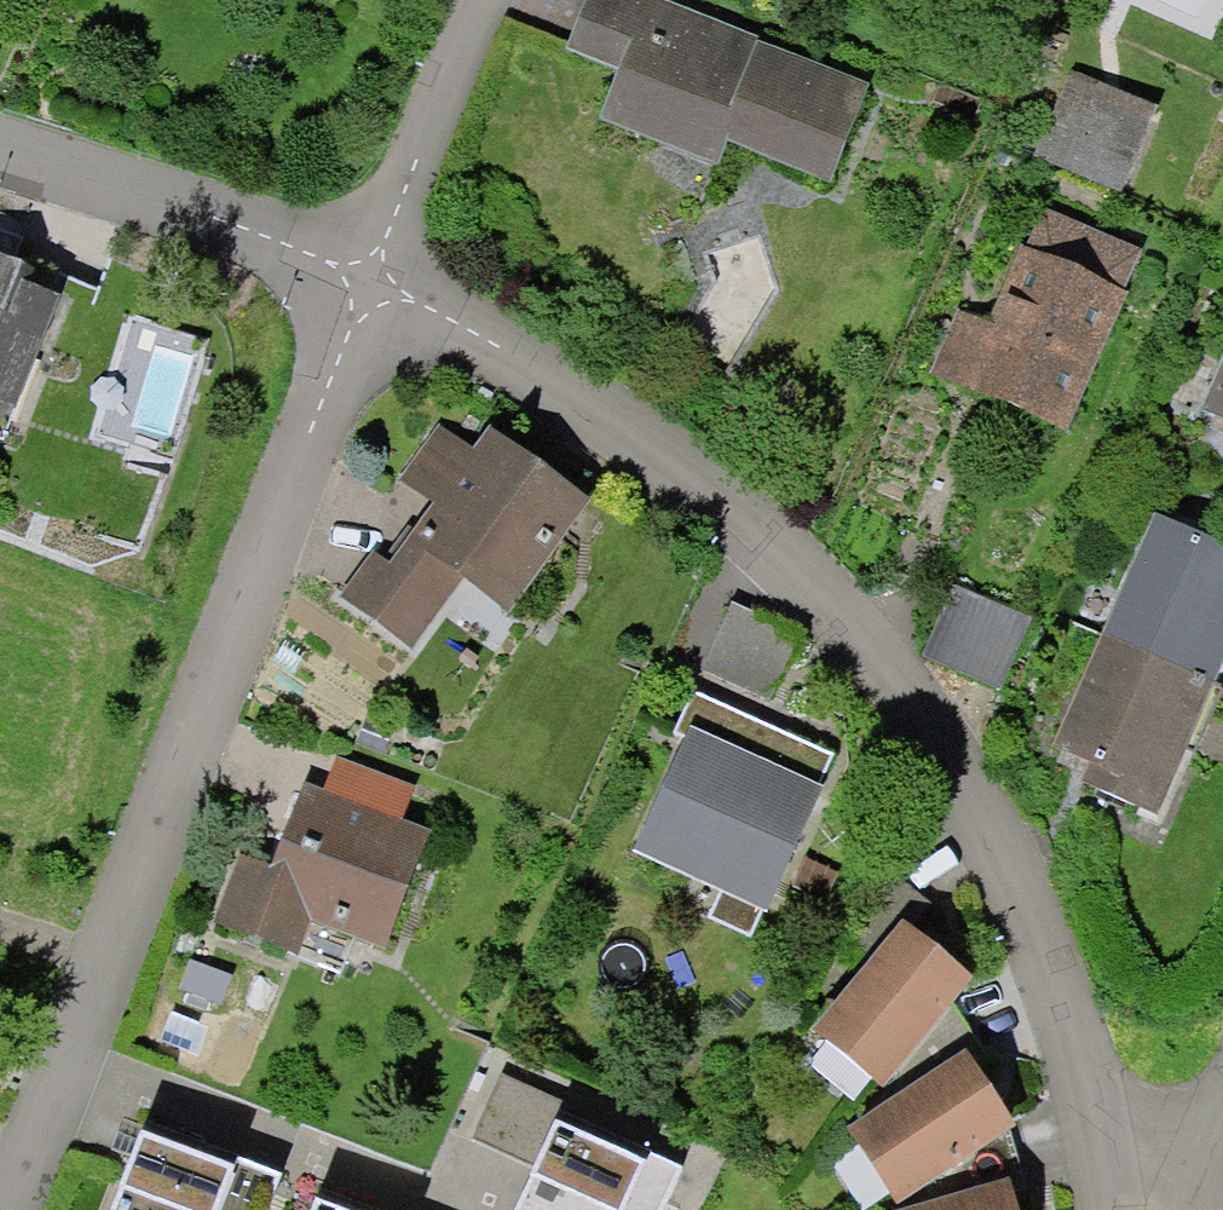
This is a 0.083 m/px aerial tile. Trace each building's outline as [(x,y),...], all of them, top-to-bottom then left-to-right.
[(673,0),(592,0),(569,57),(626,80),(607,129),(725,176),(736,149),(845,192),(887,85),(673,0)] [(1163,123),(1073,85),(1038,168),(1128,206),(1163,123)] [(1141,274),(1044,235),(1003,335),(956,316),(929,383),(1073,440),(1141,274)] [(0,266),(0,459),(16,465),(78,313),(25,292),(30,278),(0,266)] [(1222,435),(1222,408),(1214,431),(1222,435)] [(598,514),(495,442),(483,461),(435,428),(389,494),(436,526),(398,580),(373,563),(345,604),(422,657),(471,586),(523,622),(598,514)] [(1160,523),(1104,660),(1222,709),(1222,569),(1199,559),(1206,542),(1160,523)] [(1038,632),(959,597),(933,665),(1011,699),(1038,632)] [(803,652),(735,624),(712,681),(779,709),(803,652)] [(1065,754),(1106,771),(1098,790),(1176,823),(1222,711),(1222,709),(1104,660),(1065,754)] [(700,700),(633,850),(780,914),(846,764),(700,700)] [(342,767),(333,792),(310,784),(277,873),(244,861),(222,923),(299,951),(312,916),(401,949),(441,839),(407,827),(419,795),(342,767)] [(916,925),(829,1034),(902,1092),(989,984),(916,925)] [(982,1059),(865,1135),(912,1207),(1029,1132),(982,1059)] [(509,1080),(480,1150),(554,1179),(542,1209),(713,1209),(730,1169),(509,1080)] [(157,1106),(118,1209),(289,1209),(307,1162),(157,1106)] [(334,1175),(321,1209),(429,1209),(334,1175)] [(944,1209),(1040,1209),(1036,1191),(944,1209)]
